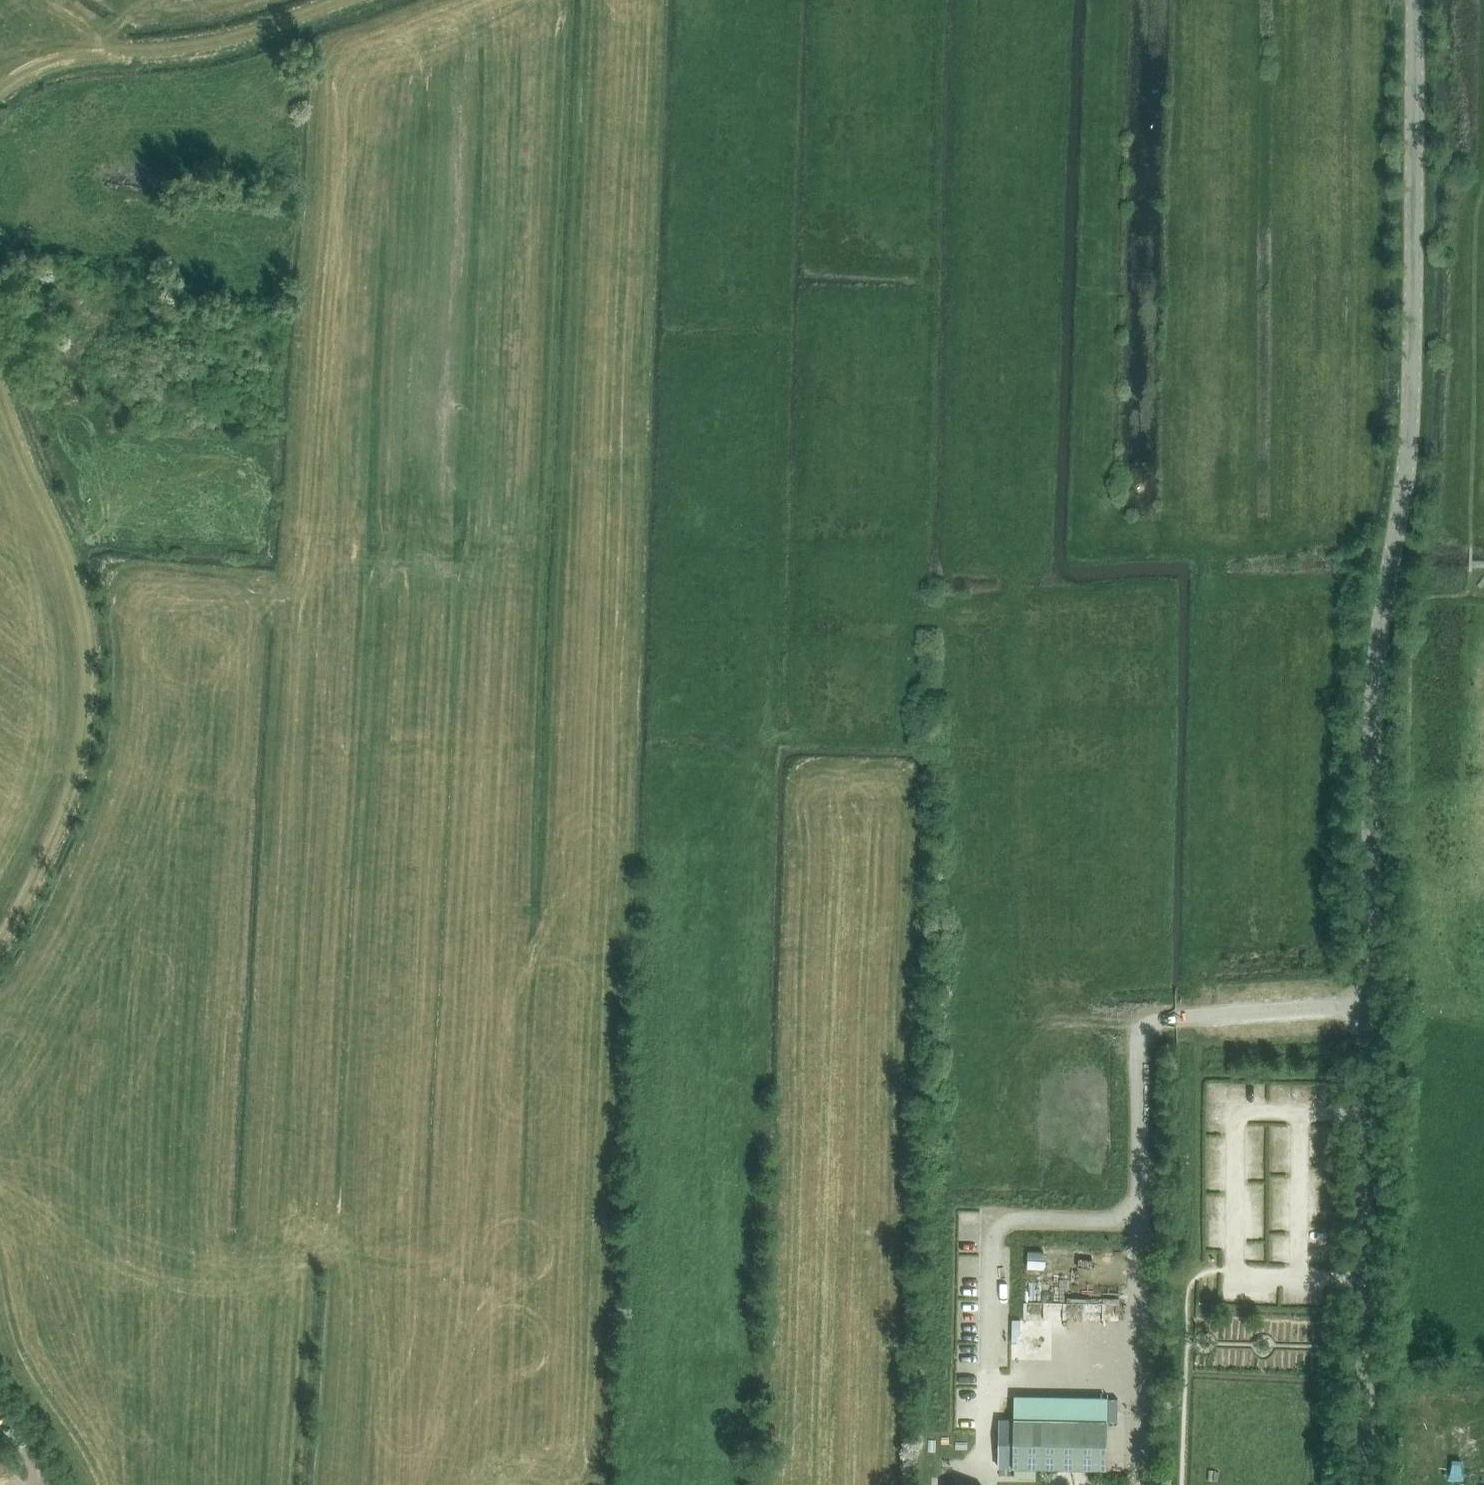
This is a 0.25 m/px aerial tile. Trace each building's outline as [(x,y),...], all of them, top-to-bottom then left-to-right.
[(1014,1466),(1106,1466),(1106,1421),(1015,1418),(1014,1466)]
